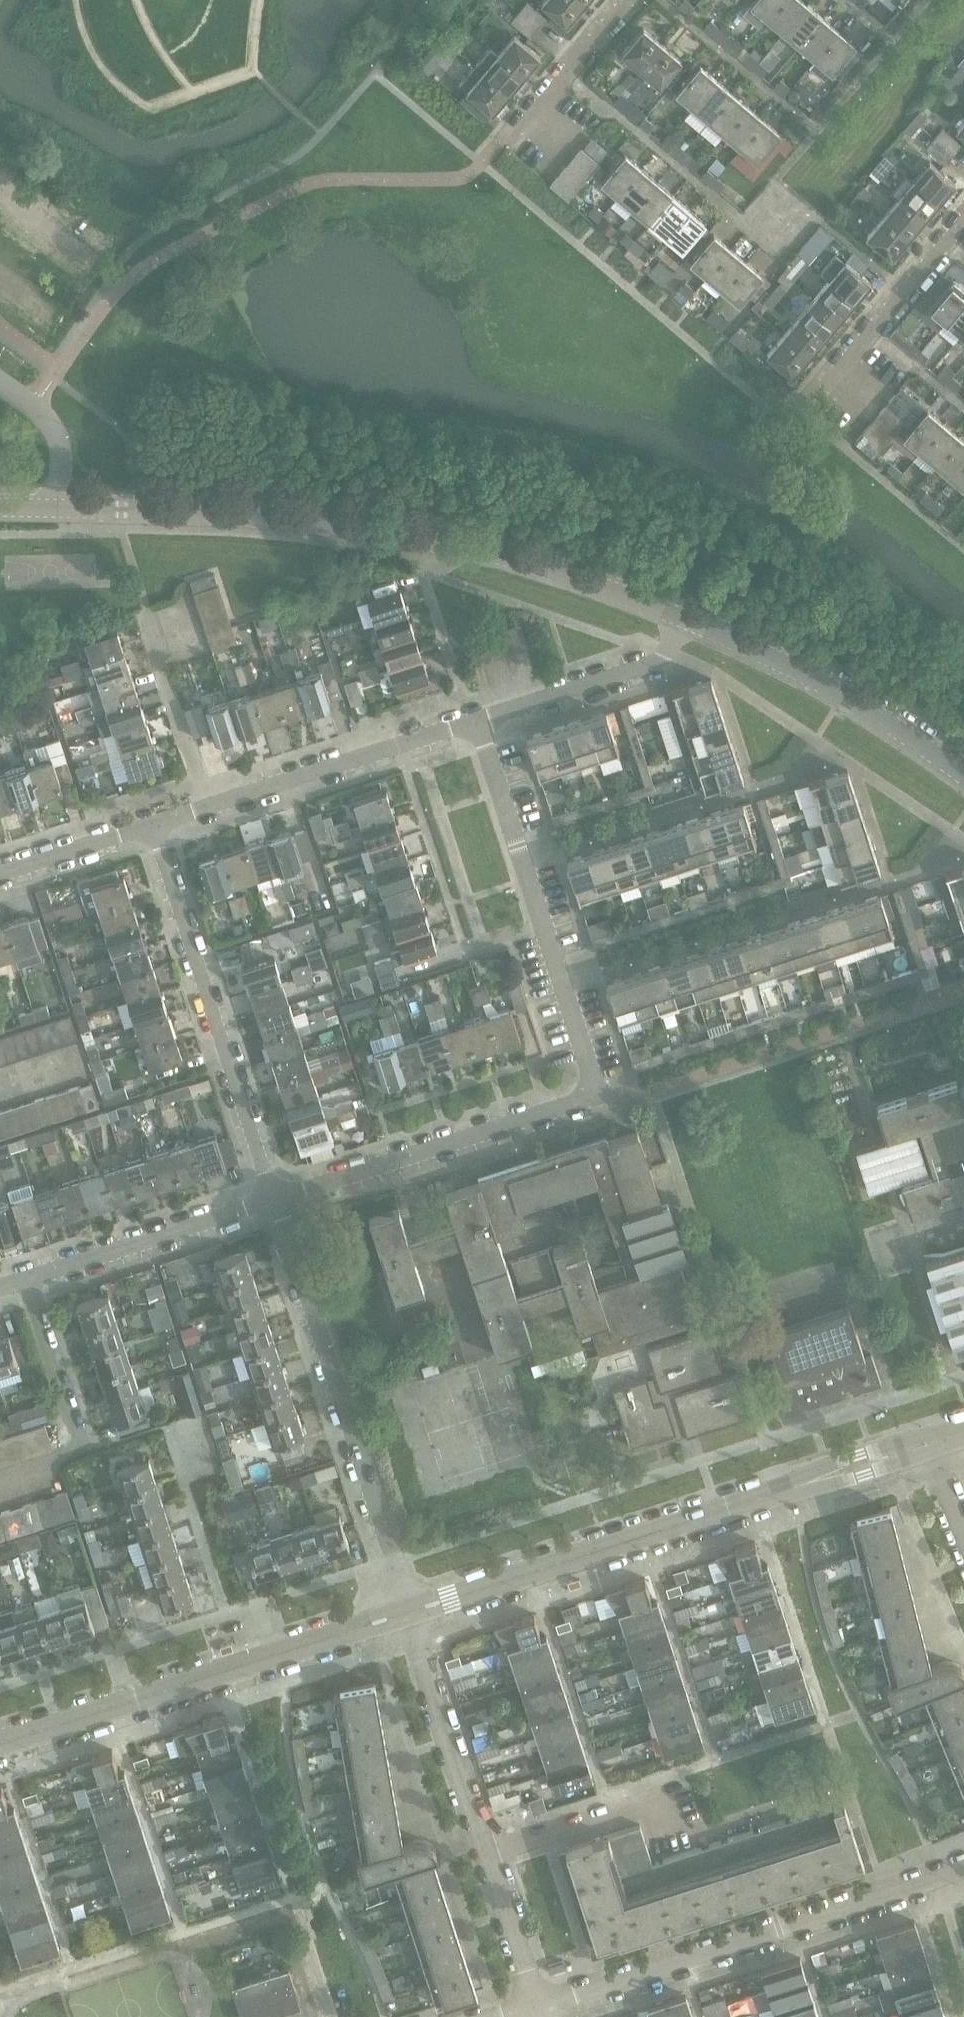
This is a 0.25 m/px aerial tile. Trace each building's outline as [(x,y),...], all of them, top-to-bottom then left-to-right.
[(576,0),(544,0),(541,3),(567,26),(583,6),(576,0)] [(679,6),(689,13),(693,8),(684,0),(679,6)] [(768,19),(784,0),(755,0),(751,5),(768,19)] [(802,0),(784,0),(768,19),(784,33),(807,5),(802,0)] [(546,18),(527,2),(519,12),(538,28),(546,18)] [(823,18),(808,5),(807,5),(784,33),(799,46),(823,18)] [(538,28),(519,12),(511,21),(530,37),(538,28)] [(839,31),(823,18),(799,46),(815,60),(839,31)] [(704,28),(714,35),(719,29),(710,21),(704,28)] [(621,54),(640,71),(662,44),(643,28),(621,54)] [(719,29),(714,35),(723,43),(728,37),(719,29)] [(856,46),(839,31),(815,60),(832,74),(856,46)] [(514,35),(498,54),(524,76),(540,57),(514,35)] [(437,50),(444,57),(452,48),(446,41),(437,50)] [(682,61),(662,44),(640,71),(659,87),(682,61)] [(856,46),(832,74),(839,80),(863,52),(856,46)] [(763,57),(759,62),(768,70),(779,57),(770,49),(763,57)] [(524,76),(498,54),(482,73),(509,95),(524,76)] [(744,61),(753,69),(759,62),(750,54),(744,61)] [(698,67),(693,63),(692,62),(682,74),(683,75),(676,83),(681,88),(676,94),(693,108),(717,80),(700,65),(698,67)] [(759,62),(753,69),(762,77),(768,70),(759,62)] [(626,87),(635,76),(630,71),(620,83),(626,87)] [(509,95),(482,73),(466,92),(492,114),(509,95)] [(641,81),(635,76),(626,87),(632,92),(641,81)] [(732,93),(717,80),(693,108),(709,121),(732,93)] [(748,107),(732,93),(709,121),(725,135),(748,107)] [(764,120),(748,107),(725,135),(740,148),(764,120)] [(920,111),(912,120),(919,126),(927,117),(920,111)] [(654,125),(645,118),(639,124),(649,132),(654,125)] [(781,134),(764,120),(740,148),(757,163),(781,134)] [(912,120),(904,129),(911,135),(919,126),(912,120)] [(942,128),(934,138),(953,154),(961,145),(942,128)] [(953,154),(934,138),(926,148),(945,164),(953,154)] [(670,150),(678,158),(684,151),(675,143),(670,150)] [(581,148),(574,158),(592,173),(600,164),(581,148)] [(693,158),(684,151),(678,158),(688,165),(693,158)] [(625,154),(601,183),(618,197),(642,169),(625,154)] [(574,158),(566,167),(584,182),(592,173),(574,158)] [(888,159),(880,168),(887,174),(894,165),(888,159)] [(930,161),(913,180),(939,203),(956,184),(930,161)] [(566,167),(558,176),(577,192),(584,182),(566,167)] [(658,182),(642,169),(618,197),(634,210),(658,182)] [(702,178),(710,185),(716,178),(708,171),(702,178)] [(558,176),(550,185),(569,201),(577,192),(558,176)] [(726,187),(716,178),(710,185),(721,193),(726,187)] [(939,203),(913,180),(898,199),(924,221),(939,203)] [(674,195),(658,182),(634,210),(650,224),(674,195)] [(865,187),(857,196),(863,202),(871,192),(865,187)] [(689,209),(674,195),(650,224),(666,237),(689,209)] [(863,202),(857,196),(849,205),(856,211),(863,202)] [(924,221),(898,199),(882,217),(908,239),(924,221)] [(588,213),(598,221),(605,212),(596,204),(588,213)] [(706,223),(689,209),(666,237),(682,251),(706,223)] [(908,239),(882,217),(866,236),(892,259),(908,239)] [(620,240),(629,247),(637,238),(628,230),(620,240)] [(690,263),(706,277),(707,277),(731,249),(714,235),(690,263)] [(646,246),(637,238),(629,247),(638,255),(646,246)] [(747,262),(731,249),(707,277),(723,290),(747,262)] [(852,253),(845,261),(860,274),(867,266),(852,253)] [(798,254),(790,264),(796,269),(804,260),(798,254)] [(845,261),(829,280),(855,302),(871,283),(860,274),(845,261)] [(763,276),(747,262),(723,290),(739,305),(748,295),(763,276)] [(763,276),(748,295),(755,301),(770,282),(763,276)] [(946,322),(963,300),(963,289),(953,279),(929,308),(946,322)] [(679,290),(688,297),(689,298),(697,288),(687,280),(679,290)] [(855,302),(829,280),(813,299),(840,321),(855,302)] [(779,285),(771,294),(778,300),(786,290),(779,285)] [(771,308),(778,300),(771,294),(764,302),(771,308)] [(840,321),(813,299),(798,317),(824,339),(840,321)] [(946,322),(962,335),(963,332),(963,300),(946,322)] [(728,323),(714,310),(705,321),(719,333),(728,323)] [(824,339),(798,317),(782,335),(809,357),(824,339)] [(896,329),(890,336),(906,350),(912,343),(896,329)] [(753,342),(744,335),(737,330),(729,339),(744,352),(753,342)] [(809,357),(782,335),(766,354),(792,377),(809,357)] [(912,343),(906,350),(916,358),(921,351),(912,343)] [(921,351),(916,358),(925,365),(930,358),(921,351)] [(943,369),(937,376),(947,384),(953,378),(943,369)] [(953,378),(947,384),(956,391),(961,385),(953,378)] [(886,405),(878,415),(897,431),(905,421),(886,405)] [(903,438),(920,452),(944,424),(927,410),(903,438)] [(878,415),(870,424),(889,440),(897,431),(878,415)] [(870,424),(862,433),(881,449),(889,440),(870,424)] [(960,437),(944,424),(920,452),(936,466),(960,437)] [(862,433),(854,442),(873,459),(881,449),(862,433)] [(960,437),(936,466),(952,479),(963,465),(963,441),(960,437)] [(952,479),(963,489),(963,465),(952,479)] [(919,499),(929,507),(934,500),(925,492),(919,499)] [(934,500),(929,507),(938,514),(943,508),(934,500)] [(214,574),(190,581),(193,593),(218,585),(214,574)] [(375,598),(372,587),(369,580),(360,583),(361,587),(357,589),(361,602),(368,600),(375,598)] [(193,593),(197,605),(222,597),(218,585),(193,593)] [(361,602),(357,604),(362,619),(364,627),(375,623),(407,613),(400,590),(375,598),(368,600),(361,602)] [(222,597),(197,605),(201,616),(226,608),(222,597)] [(226,608),(201,616),(205,627),(229,619),(226,608)] [(407,613),(375,623),(382,646),(415,636),(407,613)] [(277,627),(273,615),(259,619),(263,631),(277,627)] [(233,630),(232,629),(229,619),(205,627),(208,638),(233,630)] [(344,625),(322,631),(323,635),(328,634),(329,638),(334,637),(347,632),(364,627),(362,619),(344,625)] [(521,625),(509,628),(517,653),(529,649),(521,625)] [(364,627),(347,632),(349,640),(367,634),(364,627)] [(509,628),(498,632),(506,656),(517,653),(509,628)] [(85,641),(92,664),(125,653),(117,630),(85,641)] [(233,630),(208,638),(212,650),(237,642),(233,630)] [(349,640),(347,632),(334,637),(335,640),(340,643),(349,640)] [(498,632),(487,635),(495,660),(506,656),(498,632)] [(487,635),(476,639),(484,663),(495,660),(487,635)] [(415,636),(382,646),(390,669),(423,659),(415,636)] [(464,643),(472,667),(484,663),(476,639),(464,643)] [(296,648),(288,651),(293,668),(301,665),(296,648)] [(293,668),(288,651),(280,653),(286,670),(293,668)] [(125,653),(92,664),(100,687),(132,676),(125,653)] [(423,659),(390,669),(397,692),(430,682),(423,659)] [(78,660),(61,666),(63,673),(81,668),(78,660)] [(250,663),(243,665),(248,682),(256,680),(250,663)] [(320,672),(297,680),(308,712),(331,705),(329,701),(342,697),(331,663),(319,667),(320,672)] [(248,682),(243,665),(235,668),(240,685),(248,682)] [(359,670),(361,678),(379,672),(376,665),(359,670)] [(81,668),(63,673),(66,681),(83,675),(81,668)] [(179,675),(184,691),(195,687),(190,672),(179,675)] [(379,672),(361,678),(364,686),(381,680),(379,672)] [(132,676),(100,687),(107,709),(139,699),(132,676)] [(711,679),(664,694),(671,714),(718,699),(711,679)] [(297,680),(275,687),(285,719),(308,712),(297,680)] [(356,680),(344,684),(352,706),(363,703),(356,680)] [(202,711),(195,687),(184,691),(183,691),(191,715),(202,711)] [(275,687),(252,694),(263,727),(285,719),(275,687)] [(252,694),(229,701),(240,734),(263,727),(252,694)] [(107,709),(95,713),(98,721),(103,736),(114,732),(147,722),(139,699),(107,709)] [(724,719),(718,699),(671,714),(677,734),(724,719)] [(216,742),(240,734),(229,701),(205,709),(216,742)] [(75,711),(78,718),(95,713),(93,705),(75,711)] [(619,708),(626,729),(634,726),(628,706),(619,708)] [(95,713),(78,718),(80,726),(98,721),(95,713)] [(606,713),(586,719),(599,758),(618,752),(619,752),(606,713)] [(28,716),(14,721),(17,730),(31,726),(28,716)] [(586,719),(567,726),(579,764),(599,758),(586,719)] [(724,719),(677,734),(683,753),(730,738),(724,719)] [(17,730),(14,721),(0,725),(3,735),(17,730)] [(114,732),(103,736),(107,751),(110,758),(121,755),(154,744),(147,722),(114,732)] [(567,726),(547,732),(560,771),(563,780),(582,773),(579,764),(567,726)] [(641,746),(634,726),(626,729),(632,748),(641,746)] [(17,730),(3,735),(0,736),(0,744),(2,749),(21,743),(17,730)] [(547,732),(527,738),(539,778),(541,777),(560,771),(547,732)] [(730,738),(683,753),(690,773),(736,757),(730,738)] [(73,781),(66,760),(59,739),(24,751),(27,760),(39,799),(62,791),(60,785),(73,781)] [(154,744),(121,755),(129,778),(162,768),(154,744)] [(641,746),(632,748),(639,768),(647,765),(641,746)] [(90,756),(93,764),(110,758),(107,751),(90,756)] [(736,757),(690,773),(696,793),(743,778),(736,757)] [(110,758),(93,764),(95,772),(112,766),(110,758)] [(39,799),(27,760),(4,767),(6,773),(16,806),(39,799)] [(93,764),(76,769),(79,778),(95,773),(95,772),(93,764)] [(653,784),(647,765),(639,768),(645,786),(653,784)] [(848,770),(808,783),(809,784),(815,803),(854,791),(848,770)] [(0,775),(0,811),(16,806),(6,773),(0,775)] [(653,784),(645,786),(630,791),(633,799),(656,792),(653,784)] [(354,802),(382,793),(381,788),(377,788),(372,790),(360,794),(352,797),(354,802)] [(354,802),(362,825),(394,815),(386,791),(382,793),(354,802)] [(633,799),(630,791),(611,797),(614,805),(633,799)] [(854,791),(815,803),(822,823),(861,810),(854,791)] [(611,797),(592,803),(594,811),(614,805),(611,797)] [(756,800),(763,820),(771,818),(765,797),(756,800)] [(592,803),(572,809),(575,818),(594,811),(592,803)] [(743,804),(723,811),(735,850),(754,843),(755,844),(756,843),(743,804)] [(572,809),(552,816),(554,824),(575,818),(572,809)] [(822,823),(801,829),(807,849),(817,846),(828,842),(867,830),(861,810),(822,823)] [(723,811),(703,817),(716,856),(719,867),(739,861),(735,850),(723,811)] [(325,836),(327,836),(322,819),(320,813),(308,816),(316,839),(325,836)] [(394,815),(362,825),(369,848),(401,837),(394,815)] [(330,817),(322,819),(327,836),(333,834),(330,827),(333,826),(330,817)] [(703,817),(684,823),(696,862),(716,856),(703,817)] [(771,818),(763,820),(769,840),(777,837),(771,818)] [(333,826),(330,827),(333,834),(350,829),(348,821),(333,826)] [(684,823),(664,830),(677,868),(696,862),(684,823)] [(350,829),(333,834),(335,840),(335,842),(353,836),(350,829)] [(664,830),(645,836),(658,875),(660,883),(661,887),(681,880),(677,868),(664,830)] [(867,830),(828,842),(817,846),(823,865),(834,862),(873,849),(867,830)] [(290,831),(267,838),(282,882),(289,880),(305,875),(292,836),(290,831)] [(327,836),(325,836),(327,843),(335,840),(333,834),(327,836)] [(645,836),(626,842),(638,881),(641,889),(660,883),(658,875),(645,836)] [(401,837),(369,848),(376,871),(409,860),(401,837)] [(777,837),(769,840),(775,859),(784,856),(777,837)] [(267,838),(245,846),(255,878),(259,890),(274,885),(282,882),(267,838)] [(626,842),(606,848),(619,887),(638,881),(626,842)] [(245,846),(222,853),(233,886),(255,878),(245,846)] [(606,848),(587,855),(599,894),(619,887),(606,848)] [(823,865),(821,866),(827,885),(840,881),(840,882),(880,869),(873,849),(834,862),(823,865)] [(209,893),(233,886),(222,853),(198,861),(209,893)] [(587,855),(566,861),(579,901),(580,900),(599,894),(587,855)] [(790,875),(784,856),(775,859),(781,877),(790,875)] [(409,860),(376,871),(384,893),(416,883),(409,860)] [(362,866),(345,872),(347,880),(365,874),(362,866)] [(116,868),(78,880),(89,913),(99,910),(131,900),(124,876),(119,878),(116,868)] [(930,879),(937,900),(943,898),(952,895),(963,891),(963,868),(930,879)] [(365,874),(347,880),(350,887),(367,882),(365,874)] [(781,877),(775,879),(767,882),(770,890),(784,886),(792,883),(790,875),(781,877)] [(289,880),(282,882),(287,900),(295,897),(289,880)] [(287,900),(282,882),(274,885),(280,902),(287,900)] [(767,882),(748,888),(750,897),(770,890),(767,882)] [(416,883),(384,893),(391,916),(423,906),(416,883)] [(797,896),(792,883),(784,886),(788,899),(797,896)] [(748,888),(728,895),(731,903),(750,897),(748,888)] [(908,909),(901,889),(893,891),(900,912),(908,909)] [(943,898),(949,917),(959,914),(963,912),(963,891),(952,895),(943,898)] [(244,895),(236,897),(242,914),(250,912),(244,895)] [(728,895),(709,901),(712,909),(731,903),(728,895)] [(880,896),(860,902),(873,941),(892,935),(893,935),(880,896)] [(229,900),(234,917),(242,914),(236,897),(229,900)] [(131,900),(99,910),(106,933),(139,922),(131,900)] [(296,915),(307,911),(304,900),(292,904),(296,915)] [(709,901),(689,907),(692,916),(712,909),(709,901)] [(79,902),(52,911),(57,924),(83,915),(79,902)] [(860,902),(841,908),(853,947),(873,941),(860,902)] [(423,906),(391,916),(398,939),(431,928),(423,906)] [(689,907),(670,913),(673,922),(692,916),(689,907)] [(841,908),(821,915),(837,965),(857,959),(853,947),(841,908)] [(910,916),(908,909),(900,912),(906,931),(914,928),(910,916)] [(52,910),(43,913),(47,927),(57,924),(52,910)] [(360,918),(362,925),(380,920),(377,912),(360,918)] [(670,913),(651,920),(653,928),(673,922),(670,913)] [(320,926),(335,921),(333,914),(318,919),(320,926)] [(821,915),(802,921),(814,960),(818,971),(837,965),(821,915)] [(29,920),(28,916),(5,923),(15,956),(19,967),(42,959),(38,948),(48,945),(39,917),(29,920)] [(362,925),(360,918),(359,916),(342,922),(345,931),(362,925)] [(651,920),(631,926),(634,934),(653,928),(651,920)] [(312,921),(289,929),(293,941),(316,934),(312,921)] [(802,921),(782,927),(795,966),(814,960),(802,921)] [(139,922),(106,933),(114,956),(146,945),(139,922)] [(5,923),(0,925),(0,961),(15,956),(5,923)] [(57,924),(47,927),(52,941),(61,938),(57,924)] [(588,928),(592,939),(602,935),(599,925),(588,928)] [(631,926),(612,932),(615,941),(634,934),(631,926)] [(782,927),(763,933),(778,981),(797,974),(795,966),(782,927)] [(402,950),(390,954),(392,958),(394,966),(406,962),(438,951),(431,928),(398,939),(402,950)] [(914,928),(906,931),(912,951),(921,948),(914,928)] [(602,935),(592,939),(594,947),(615,941),(612,932),(602,935)] [(763,933),(744,940),(756,979),(759,988),(778,982),(778,981),(763,933)] [(744,940),(724,946),(736,985),(756,979),(744,940)] [(146,945),(114,956),(121,978),(153,968),(146,945)] [(724,946),(704,952),(717,991),(736,985),(724,946)] [(921,948),(912,951),(918,969),(927,966),(921,948)] [(704,952),(685,959),(697,998),(717,991),(704,952)] [(67,955),(57,958),(62,972),(71,969),(67,955)] [(242,968),(249,992),(282,981),(274,958),(242,968)] [(392,958),(375,963),(377,971),(394,966),(392,958)] [(685,959),(665,965),(678,1004),(697,998),(685,959)] [(291,970),(294,978),(311,972),(309,964),(291,970)] [(665,965),(646,971),(658,1010),(678,1004),(665,965)] [(400,983),(394,966),(377,971),(383,988),(400,983)] [(918,969),(912,971),(904,973),(907,982),(929,975),(927,966),(918,969)] [(153,968),(121,978),(128,1001),(161,990),(153,968)] [(71,969),(62,972),(66,986),(76,983),(71,969)] [(646,971),(627,978),(639,1016),(658,1010),(646,971)] [(311,972),(294,978),(296,985),(314,980),(311,972)] [(904,973),(884,980),(887,988),(907,982),(904,973)] [(627,978),(606,984),(619,1023),(620,1023),(624,1035),(643,1029),(639,1016),(627,978)] [(854,990),(846,992),(848,1001),(868,995),(865,986),(863,978),(851,982),(854,990)] [(884,980),(865,986),(868,995),(887,988),(884,980)] [(282,981),(249,992),(257,1014),(289,1004),(282,981)] [(485,984),(478,986),(483,1004),(491,1001),(485,984)] [(509,989),(516,1012),(528,1008),(520,985),(509,989)] [(476,1006),(483,1004),(478,986),(470,989),(476,1006)] [(834,988),(824,991),(826,999),(829,1007),(848,1001),(846,992),(836,995),(834,988)] [(128,1001),(117,1004),(125,1027),(136,1024),(168,1013),(161,990),(128,1001)] [(340,1008),(344,1020),(374,1011),(371,998),(340,1008)] [(440,999),(432,1001),(438,1018),(446,1016),(440,999)] [(826,999),(807,1005),(810,1013),(829,1007),(826,999)] [(82,1001),(72,1004),(77,1018),(86,1014),(82,1001)] [(438,1018),(432,1001),(425,1004),(430,1021),(438,1018)] [(491,1001),(483,1004),(487,1015),(498,1048),(520,1040),(510,1008),(499,1011),(491,1001)] [(289,1004),(257,1014),(264,1037),(297,1027),(289,1004)] [(807,1005),(787,1011),(790,1020),(810,1013),(807,1005)] [(47,1006),(33,1011),(36,1020),(50,1016),(47,1006)] [(307,1015),(306,1015),(308,1023),(326,1018),(337,1014),(334,1006),(323,1010),(307,1015)] [(36,1020),(33,1011),(19,1015),(22,1025),(36,1020)] [(787,1011),(768,1017),(771,1026),(790,1020),(787,1011)] [(168,1013),(136,1024),(143,1046),(175,1036),(168,1013)] [(395,1013),(387,1016),(393,1033),(400,1031),(395,1013)] [(86,1014),(77,1018),(81,1031),(91,1028),(86,1014)] [(308,1023),(297,1027),(299,1035),(311,1031),(328,1025),(339,1022),(337,1014),(326,1018),(308,1023)] [(487,1015),(464,1022),(475,1055),(498,1048),(487,1015)] [(947,1020),(957,1051),(963,1048),(963,1015),(947,1020)] [(70,1016),(58,1020),(66,1044),(78,1040),(70,1016)] [(385,1036),(393,1033),(387,1016),(379,1018),(385,1036)] [(768,1017),(749,1024),(751,1032),(771,1026),(768,1017)] [(58,1020),(46,1023),(54,1048),(66,1044),(58,1020)] [(464,1022),(442,1030),(452,1062),(475,1055),(464,1022)] [(46,1023),(35,1027),(43,1052),(54,1048),(46,1023)] [(749,1024),(729,1030),(732,1038),(751,1032),(749,1024)] [(35,1027),(23,1031),(31,1055),(43,1052),(35,1027)] [(297,1027),(264,1037),(271,1060),(304,1049),(299,1035),(297,1027)] [(442,1030),(419,1037),(429,1070),(452,1062),(442,1030)] [(729,1030),(710,1036),(712,1045),(732,1038),(729,1030)] [(23,1031),(12,1034),(20,1059),(31,1055),(23,1031)] [(400,1031),(393,1033),(407,1077),(429,1070),(419,1037),(404,1042),(400,1031)] [(385,1036),(371,1040),(374,1052),(372,1052),(383,1085),(407,1077),(393,1033),(385,1036)] [(12,1034),(0,1038),(8,1063),(20,1059),(12,1034)] [(175,1036),(143,1046),(150,1070),(183,1059),(175,1036)] [(710,1036),(690,1043),(693,1051),(712,1045),(710,1036)] [(0,1038),(0,1065),(8,1063),(0,1038)] [(690,1043),(671,1049),(674,1057),(693,1051),(690,1043)] [(96,1046),(87,1049),(91,1063),(101,1060),(96,1046)] [(348,1047),(307,1060),(311,1072),(323,1068),(340,1063),(352,1059),(348,1047)] [(304,1049),(271,1060),(279,1083),(311,1072),(307,1060),(304,1049)] [(671,1049),(652,1055),(654,1064),(674,1057),(671,1049)] [(652,1055),(631,1062),(634,1070),(654,1064),(652,1055)] [(101,1060),(91,1063),(96,1077),(105,1073),(101,1060)] [(340,1063),(323,1068),(325,1076),(343,1070),(340,1063)] [(311,1072),(279,1083),(286,1105),(318,1095),(311,1072)] [(912,1096),(876,1108),(886,1138),(919,1127),(929,1159),(934,1174),(901,1184),(911,1215),(963,1198),(963,1101),(958,1081),(912,1096)] [(91,1082),(79,1086),(87,1111),(99,1107),(91,1082)] [(189,1084),(175,1089),(179,1098),(192,1094),(189,1084)] [(79,1086),(68,1090),(76,1115),(87,1111),(79,1086)] [(124,1086),(101,1094),(105,1105),(128,1098),(124,1086)] [(354,1100),(335,1106),(338,1114),(355,1108),(367,1104),(361,1087),(351,1091),(354,1100)] [(175,1089),(162,1093),(165,1103),(179,1098),(175,1089)] [(68,1090),(56,1094),(64,1118),(76,1115),(68,1090)] [(56,1094),(45,1097),(53,1122),(64,1118),(56,1094)] [(318,1095),(286,1105),(293,1128),(326,1117),(318,1095)] [(45,1097),(33,1101),(41,1126),(53,1122),(45,1097)] [(144,1099),(130,1103),(133,1113),(147,1108),(144,1099)] [(33,1101),(22,1105),(30,1129),(41,1126),(33,1101)] [(130,1103),(116,1108),(119,1117),(133,1113),(130,1103)] [(355,1108),(338,1114),(340,1121),(357,1116),(369,1112),(367,1104),(355,1108)] [(22,1105),(11,1108),(19,1133),(30,1129),(22,1105)] [(0,1112),(0,1115),(7,1137),(19,1133),(11,1108),(0,1112)] [(98,1114),(85,1118),(88,1128),(101,1123),(98,1114)] [(326,1117),(293,1128),(301,1151),(333,1141),(326,1117)] [(88,1128),(85,1118),(71,1122),(74,1132),(88,1128)] [(53,1128),(39,1133),(42,1142),(56,1138),(53,1128)] [(415,1258),(461,1243),(498,1357),(533,1346),(522,1313),(569,1297),(579,1330),(591,1326),(601,1354),(695,1324),(690,1307),(693,1306),(679,1261),(687,1258),(668,1200),(660,1203),(637,1132),(609,1142),(606,1134),(478,1176),(480,1183),(445,1195),(456,1228),(409,1243),(399,1210),(369,1219),(395,1301),(425,1291),(415,1258)] [(929,1172),(916,1132),(856,1151),(869,1191),(885,1186),(929,1172)] [(28,1147),(42,1142),(39,1133),(25,1137),(28,1147)] [(216,1134),(193,1142),(203,1174),(226,1167),(218,1141),(216,1134)] [(229,1137),(218,1141),(226,1167),(238,1163),(229,1137)] [(193,1142),(170,1149),(180,1182),(203,1174),(193,1142)] [(342,1142),(334,1144),(337,1151),(345,1148),(342,1142)] [(11,1152),(8,1143),(0,1145),(0,1156),(11,1152)] [(170,1149),(147,1157),(158,1189),(180,1182),(170,1149)] [(147,1157),(124,1164),(135,1196),(158,1189),(147,1157)] [(124,1164),(102,1171),(112,1204),(135,1196),(124,1164)] [(102,1171),(79,1179),(90,1211),(112,1204),(102,1171)] [(79,1179),(56,1186),(67,1218),(90,1211),(79,1179)] [(30,1181),(7,1188),(11,1201),(22,1233),(44,1226),(34,1193),(30,1181)] [(56,1186),(34,1193),(44,1226),(67,1218),(56,1186)] [(22,1233),(11,1201),(0,1204),(0,1240),(22,1233)] [(925,1261),(955,1351),(963,1348),(963,1248),(925,1261)] [(214,1261),(222,1285),(253,1274),(246,1251),(214,1261)] [(253,1274),(222,1285),(229,1307),(260,1297),(253,1274)] [(175,1278),(164,1281),(171,1301),(181,1298),(175,1278)] [(160,1283),(145,1287),(150,1303),(155,1301),(156,1306),(167,1303),(163,1291),(162,1291),(160,1283)] [(108,1296),(77,1306),(85,1329),(116,1319),(108,1296)] [(181,1298),(171,1301),(178,1322),(190,1317),(183,1297),(181,1298)] [(260,1297),(229,1307),(236,1330),(268,1320),(260,1297)] [(156,1306),(148,1309),(151,1318),(170,1312),(167,1303),(156,1306)] [(786,1414),(812,1405),(880,1383),(880,1384),(881,1384),(871,1353),(864,1356),(849,1308),(847,1309),(768,1335),(767,1335),(766,1335),(781,1383),(774,1385),(784,1415),(786,1415),(786,1414)] [(116,1319),(85,1329),(92,1352),(123,1342),(116,1319)] [(268,1320),(236,1330),(244,1353),(275,1343),(268,1320)] [(196,1325),(180,1330),(186,1347),(196,1343),(202,1341),(196,1325)] [(612,1389),(631,1447),(674,1434),(675,1437),(686,1433),(687,1436),(750,1415),(736,1372),(719,1378),(717,1373),(723,1371),(709,1328),(646,1348),(656,1378),(647,1381),(646,1378),(612,1389)] [(21,1372),(32,1368),(24,1344),(13,1348),(9,1336),(0,1338),(0,1386),(23,1378),(21,1372)] [(167,1340),(171,1352),(181,1348),(178,1337),(167,1340)] [(123,1342),(92,1352),(99,1374),(131,1364),(123,1342)] [(196,1343),(186,1347),(189,1358),(200,1355),(196,1343)] [(275,1343),(244,1353),(232,1357),(240,1380),(251,1376),(283,1366),(275,1343)] [(181,1348),(171,1352),(175,1363),(185,1360),(181,1348)] [(131,1364),(99,1374),(107,1397),(138,1387),(131,1364)] [(205,1366),(193,1370),(200,1392),(212,1388),(205,1366)] [(283,1366),(251,1376),(259,1399),(290,1389),(283,1366)] [(188,1372),(177,1376),(190,1415),(202,1411),(188,1372)] [(138,1387),(107,1397),(114,1421),(146,1411),(138,1387)] [(211,1389),(200,1392),(207,1412),(208,1415),(218,1412),(211,1389)] [(290,1389),(259,1399),(266,1422),(297,1411),(290,1389)] [(45,1403),(8,1413),(10,1420),(13,1430),(50,1419),(45,1403)] [(266,1422),(251,1426),(259,1449),(273,1444),(273,1445),(305,1435),(297,1411),(266,1422)] [(10,1420),(0,1423),(0,1429),(2,1434),(13,1430),(10,1420)] [(222,1423),(211,1427),(215,1438),(226,1435),(222,1423)] [(45,1425),(33,1429),(41,1454),(53,1450),(45,1425)] [(33,1429),(22,1432),(30,1457),(41,1454),(33,1429)] [(22,1432),(11,1436),(19,1461),(30,1457),(22,1432)] [(226,1435),(215,1438),(222,1459),(232,1456),(226,1435)] [(11,1436),(0,1439),(8,1464),(19,1461),(11,1436)] [(0,1440),(0,1467),(8,1464),(0,1439),(0,1440)] [(569,1474),(564,1457),(547,1463),(552,1479),(569,1474)] [(117,1470),(125,1493),(156,1483),(149,1460),(117,1470)] [(315,1471),(300,1476),(304,1487),(319,1482),(315,1471)] [(300,1476),(288,1480),(292,1491),(304,1487),(300,1476)] [(156,1483),(125,1493),(132,1516),(164,1506),(156,1483)] [(271,1485),(254,1490),(259,1505),(275,1499),(271,1485)] [(66,1492),(55,1495),(63,1520),(74,1516),(66,1492)] [(84,1494),(73,1497),(77,1509),(87,1505),(84,1494)] [(249,1494),(223,1502),(229,1521),(256,1513),(249,1494)] [(55,1495),(44,1499),(52,1524),(63,1520),(55,1495)] [(44,1499),(33,1503),(41,1527),(52,1524),(44,1499)] [(33,1503),(22,1506),(30,1531),(41,1527),(33,1503)] [(87,1505),(77,1509),(81,1520),(88,1518),(91,1517),(87,1505)] [(22,1506),(11,1510),(19,1534),(30,1531),(22,1506)] [(164,1506),(132,1516),(140,1539),(171,1529),(164,1506)] [(890,1508),(858,1521),(850,1524),(856,1547),(894,1531),(896,1530),(888,1511),(891,1510),(890,1508)] [(0,1513),(0,1514),(8,1538),(19,1534),(11,1510),(0,1513)] [(339,1516),(316,1524),(326,1555),(349,1548),(339,1516)] [(90,1524),(88,1518),(81,1520),(84,1532),(94,1529),(99,1527),(97,1522),(90,1524)] [(316,1524),(293,1531),(303,1563),(326,1555),(316,1524)] [(50,1529),(38,1533),(42,1544),(42,1545),(54,1542),(50,1529)] [(96,1535),(94,1529),(84,1532),(86,1538),(96,1535)] [(140,1539),(128,1543),(135,1565),(147,1562),(178,1552),(171,1529),(140,1539)] [(293,1531),(270,1539),(280,1570),(303,1563),(293,1531)] [(894,1531),(856,1547),(858,1556),(895,1541),(898,1540),(894,1531)] [(38,1533),(17,1540),(20,1551),(42,1544),(38,1533)] [(98,1539),(88,1543),(92,1554),(102,1551),(98,1539)] [(257,1578),(280,1570),(270,1539),(247,1546),(257,1578)] [(16,1540),(6,1543),(10,1555),(20,1552),(16,1540)] [(895,1541),(858,1556),(863,1576),(901,1561),(903,1560),(895,1541)] [(736,1552),(708,1561),(715,1582),(729,1577),(762,1567),(760,1559),(761,1559),(755,1542),(735,1549),(736,1552)] [(102,1551),(92,1554),(95,1566),(106,1562),(102,1551)] [(178,1552),(147,1562),(154,1585),(186,1574),(178,1552)] [(901,1561),(863,1576),(868,1596),(905,1581),(908,1580),(901,1561)] [(762,1567),(729,1577),(735,1595),(773,1583),(768,1565),(762,1567)] [(689,1582),(684,1569),(672,1573),(676,1586),(680,1584),(689,1582)] [(823,1569),(814,1571),(817,1585),(826,1584),(823,1569)] [(186,1574),(154,1585),(162,1608),(193,1598),(186,1574)] [(626,1588),(595,1598),(601,1619),(619,1613),(652,1602),(649,1595),(650,1595),(645,1578),(625,1585),(626,1588)] [(111,1580),(101,1583),(106,1600),(117,1597),(113,1584),(111,1580)] [(905,1581),(868,1596),(873,1616),(911,1601),(913,1600),(905,1581)] [(773,1583),(735,1595),(741,1613),(779,1601),(773,1583)] [(80,1584),(57,1591),(58,1595),(61,1606),(72,1638),(109,1626),(96,1584),(81,1589),(80,1584)] [(676,1586),(666,1589),(669,1597),(683,1592),(680,1584),(676,1586)] [(827,1589),(819,1591),(822,1606),(831,1604),(827,1589)] [(117,1597),(106,1600),(112,1618),(123,1615),(122,1611),(120,1604),(129,1601),(127,1594),(124,1595),(117,1597)] [(674,1615),(698,1608),(696,1603),(682,1607),(678,1594),(669,1597),(674,1615)] [(652,1602),(619,1613),(625,1631),(663,1619),(657,1601),(652,1602)] [(779,1601),(741,1613),(747,1630),(785,1618),(779,1601)] [(911,1601),(873,1616),(878,1636),(917,1620),(918,1619),(911,1601)] [(35,1602),(12,1609),(16,1621),(26,1653),(49,1645),(39,1614),(35,1602)] [(577,1605),(562,1610),(565,1621),(570,1620),(572,1627),(583,1623),(577,1605)] [(61,1606),(39,1614),(49,1645),(72,1638),(61,1606)] [(699,1613),(698,1608),(674,1615),(680,1632),(691,1629),(687,1617),(699,1613)] [(0,1613),(0,1651),(3,1660),(26,1653),(16,1621),(12,1609),(0,1613)] [(832,1609),(824,1612),(828,1626),(836,1623),(832,1609)] [(515,1624),(496,1630),(497,1631),(508,1649),(541,1638),(538,1631),(540,1631),(534,1614),(514,1620),(515,1624)] [(785,1618),(747,1630),(752,1648),(791,1636),(785,1618)] [(663,1619),(625,1631),(630,1649),(669,1636),(663,1619)] [(570,1620),(565,1621),(556,1624),(558,1632),(572,1628),(572,1627),(570,1620)] [(917,1620),(878,1636),(881,1645),(918,1630),(921,1629),(917,1620)] [(838,1629),(830,1632),(835,1645),(843,1643),(838,1629)] [(918,1630),(881,1645),(886,1666),(923,1650),(926,1649),(918,1630)] [(541,1638),(508,1649),(514,1667),(552,1655),(547,1636),(541,1638)] [(669,1636),(630,1649),(636,1666),(674,1654),(669,1636)] [(791,1636),(752,1648),(758,1665),(796,1653),(791,1636)] [(707,1638),(696,1642),(699,1651),(710,1647),(707,1638)] [(585,1639),(574,1643),(577,1651),(588,1647),(585,1639)] [(696,1642),(684,1646),(687,1654),(699,1651),(696,1642)] [(574,1643),(563,1646),(565,1655),(577,1651),(574,1643)] [(923,1650),(886,1666),(890,1683),(930,1667),(923,1650)] [(796,1653),(758,1665),(764,1683),(802,1671),(796,1653)] [(674,1654),(636,1666),(642,1684),(680,1671),(674,1654)] [(552,1655),(514,1667),(520,1684),(558,1672),(552,1655)] [(445,1660),(448,1668),(462,1664),(459,1656),(445,1660)] [(963,1680),(963,1679),(963,1668),(962,1666),(959,1664),(955,1663),(952,1662),(948,1662),(945,1662),(941,1663),(930,1667),(890,1683),(886,1684),(895,1706),(923,1694),(927,1703),(963,1690),(963,1683),(963,1680)] [(711,1676),(707,1663),(692,1668),(696,1681),(707,1677),(711,1676)] [(579,1666),(570,1669),(574,1680),(582,1677),(579,1666)] [(680,1671),(642,1684),(647,1701),(686,1689),(680,1671)] [(802,1671),(764,1683),(769,1700),(808,1688),(802,1671)] [(558,1672),(520,1684),(526,1702),(564,1690),(558,1672)] [(711,1676),(707,1677),(710,1685),(721,1682),(719,1673),(711,1676)] [(597,1674),(586,1678),(588,1686),(599,1682),(597,1674)] [(476,1675),(464,1678),(467,1687),(479,1683),(476,1675)] [(707,1677),(696,1681),(698,1689),(701,1688),(710,1685),(707,1677)] [(464,1678),(452,1682),(455,1691),(467,1687),(464,1678)] [(586,1678),(574,1681),(577,1690),(588,1686),(586,1678)] [(374,1682),(341,1693),(333,1696),(337,1718),(377,1705),(378,1705),(372,1686),(375,1685),(374,1682)] [(769,1700),(758,1704),(764,1722),(814,1706),(808,1688),(769,1700)] [(686,1689),(647,1701),(653,1719),(691,1706),(686,1689)] [(711,1689),(699,1692),(703,1703),(714,1699),(711,1689)] [(564,1690),(526,1702),(531,1719),(570,1707),(564,1690)] [(927,1703),(934,1722),(963,1711),(963,1690),(927,1703)] [(377,1705),(337,1718),(338,1728),(377,1715),(380,1715),(377,1705)] [(691,1706),(653,1719),(659,1736),(697,1724),(691,1706)] [(570,1707),(531,1719),(537,1737),(575,1725),(570,1707)] [(730,1708),(718,1712),(721,1721),(733,1717),(730,1708)] [(608,1709),(597,1713),(600,1721),(611,1718),(608,1709)] [(486,1710),(475,1713),(478,1722),(489,1718),(486,1710)] [(934,1722),(942,1740),(963,1732),(963,1711),(934,1722)] [(718,1712),(707,1716),(710,1724),(721,1721),(718,1712)] [(475,1713),(464,1717),(466,1725),(478,1722),(475,1713)] [(597,1713),(586,1716),(588,1725),(600,1721),(597,1713)] [(173,1739),(166,1742),(171,1757),(178,1754),(178,1755),(197,1749),(230,1739),(227,1732),(228,1731),(226,1723),(223,1715),(203,1721),(204,1724),(172,1735),(173,1739)] [(377,1715),(338,1728),(342,1748),(381,1736),(383,1735),(377,1715)] [(697,1724),(659,1736),(665,1754),(703,1742),(697,1724)] [(575,1725),(537,1737),(543,1754),(581,1742),(575,1725)] [(942,1740),(949,1759),(963,1753),(963,1732),(942,1740)] [(381,1736),(342,1748),(346,1769),(384,1756),(387,1755),(381,1736)] [(230,1739),(197,1749),(203,1768),(241,1755),(235,1737),(230,1739)] [(302,1738),(294,1739),(296,1754),(304,1753),(302,1738)] [(581,1742),(543,1754),(548,1772),(587,1760),(581,1742)] [(620,1744),(609,1748),(612,1756),(622,1753),(620,1744)] [(498,1745),(487,1749),(489,1757),(501,1753),(498,1745)] [(609,1748),(597,1752),(600,1760),(612,1756),(609,1748)] [(487,1749),(475,1752),(478,1761),(489,1757),(487,1749)] [(112,1750),(92,1757),(93,1760),(74,1766),(86,1785),(119,1774),(117,1767),(118,1767),(112,1750)] [(897,1753),(890,1757),(897,1770),(905,1765),(897,1753)] [(949,1759),(957,1777),(963,1775),(963,1753),(949,1759)] [(203,1768),(192,1771),(197,1789),(208,1785),(247,1773),(241,1755),(203,1768)] [(134,1761),(136,1769),(150,1764),(148,1756),(143,1758),(134,1761)] [(384,1756),(346,1769),(349,1789),(388,1776),(391,1775),(384,1756)] [(305,1759),(297,1760),(299,1775),(308,1773),(305,1759)] [(587,1760),(548,1772),(554,1790),(593,1778),(587,1760)] [(908,1770),(900,1774),(907,1787),(915,1783),(908,1770)] [(119,1774),(86,1785),(92,1803),(130,1791),(125,1773),(119,1774)] [(247,1773),(208,1785),(214,1803),(252,1790),(247,1773)] [(164,1775),(152,1779),(155,1787),(167,1784),(164,1775)] [(388,1776),(349,1789),(353,1809),(393,1796),(394,1796),(388,1776)] [(155,1787),(152,1779),(141,1783),(144,1791),(155,1787)] [(309,1779),(301,1781),(304,1795),(312,1793),(309,1779)] [(509,1780),(498,1783),(500,1792),(512,1788),(509,1780)] [(498,1783),(486,1787),(489,1796),(500,1792),(498,1783)] [(8,1810),(6,1803),(7,1803),(2,1786),(0,1787),(0,1813),(8,1810)] [(917,1788),(910,1792),(916,1805),(924,1801),(917,1788)] [(252,1790),(214,1803),(220,1820),(258,1808),(252,1790)] [(130,1791),(92,1803),(98,1821),(136,1809),(130,1791)] [(25,1805),(39,1800),(37,1792),(23,1797),(25,1805)] [(516,1802),(513,1795),(490,1803),(493,1810),(516,1802)] [(393,1796),(353,1809),(354,1819),(393,1806),(396,1805),(393,1796)] [(313,1799),(305,1801),(309,1815),(317,1813),(313,1799)] [(619,1941),(832,1872),(864,1862),(844,1801),(652,1863),(640,1825),(604,1837),(566,1849),(596,1944),(618,1937),(619,1941)] [(393,1806),(354,1819),(358,1839),(396,1826),(399,1826),(393,1806)] [(926,1807),(919,1810),(924,1823),(932,1820),(926,1807)] [(258,1808),(220,1820),(225,1838),(264,1825),(258,1808)] [(0,1813),(0,1833),(20,1827),(14,1809),(8,1810),(0,1813)] [(136,1809),(98,1821),(103,1838),(142,1826),(136,1809)] [(175,1810),(163,1814),(166,1823),(178,1819),(175,1810)] [(54,1811),(42,1815),(45,1823),(57,1819),(54,1811)] [(166,1823),(163,1814),(152,1817),(155,1826),(166,1823)] [(33,1827),(45,1823),(42,1815),(30,1819),(33,1827)] [(264,1825),(225,1838),(231,1855),(269,1843),(264,1825)] [(142,1826),(103,1838),(109,1856),(147,1844),(142,1826)] [(396,1826),(358,1839),(361,1857),(402,1844),(396,1826)] [(0,1833),(0,1852),(25,1844),(20,1827),(0,1833)] [(413,1841),(403,1844),(402,1844),(361,1857),(357,1858),(364,1880),(393,1871),(396,1880),(436,1867),(433,1858),(441,1855),(441,1853),(439,1850),(436,1847),(434,1845),(431,1843),(427,1842),(424,1841),(420,1840),(417,1840),(413,1841)] [(269,1843),(231,1855),(237,1873),(275,1860),(269,1843)] [(0,1852),(0,1872),(31,1862),(25,1844),(0,1852)] [(147,1844),(109,1856),(115,1873),(153,1861),(147,1844)] [(186,1845),(175,1849),(178,1858),(189,1854),(186,1845)] [(65,1846),(53,1850),(56,1858),(68,1855),(65,1846)] [(178,1858),(175,1849),(163,1852),(166,1861),(178,1858)] [(53,1850),(42,1854),(45,1862),(56,1858),(53,1850)] [(275,1860),(237,1873),(243,1891),(281,1879),(275,1860)] [(153,1861),(115,1873),(120,1891),(159,1879),(153,1861)] [(0,1872),(0,1891),(37,1879),(31,1862),(0,1872)] [(436,1867),(396,1880),(402,1899),(442,1886),(436,1867)] [(0,1891),(0,1896),(4,1909),(42,1897),(37,1879),(0,1891)] [(159,1879),(120,1891),(126,1908),(164,1896),(159,1879)] [(198,1880),(186,1884),(189,1893),(201,1890),(198,1880)] [(76,1881),(64,1885),(67,1893),(78,1889),(76,1881)] [(189,1893),(186,1884),(175,1888),(178,1897),(189,1893)] [(64,1885),(53,1888),(56,1897),(67,1893),(64,1885)] [(442,1886),(402,1899),(408,1918),(448,1905),(442,1886)] [(164,1896),(126,1908),(132,1927),(170,1914),(164,1896)] [(42,1897),(4,1909),(10,1927),(48,1914),(42,1897)] [(448,1905),(408,1918),(415,1938),(455,1925),(448,1905)] [(48,1914),(10,1927),(16,1944),(54,1932),(48,1914)] [(87,1916),(76,1920),(78,1928),(90,1925),(87,1916)] [(76,1920),(64,1923),(67,1932),(78,1928),(76,1920)] [(915,1921),(876,1934),(882,1952),(921,1940),(915,1921)] [(455,1925),(415,1938),(421,1957),(461,1944),(455,1925)] [(363,1927),(355,1931),(362,1944),(369,1940),(363,1927)] [(54,1932),(16,1944),(22,1962),(60,1950),(54,1932)] [(921,1940),(882,1952),(888,1969),(926,1957),(921,1940)] [(461,1944),(421,1957),(424,1966),(464,1953),(461,1944)] [(372,1945),(364,1949),(370,1962),(378,1959),(372,1945)] [(811,1955),(816,1968),(827,1965),(823,1951),(811,1955)] [(464,1953),(424,1966),(430,1986),(470,1973),(464,1953)] [(926,1957),(888,1969),(894,1987),(932,1975),(926,1957)] [(762,1971),(768,1989),(806,1976),(800,1958),(762,1971)] [(839,1961),(827,1965),(830,1973),(841,1970),(839,1961)] [(373,1967),(378,1981),(386,1978),(380,1964),(373,1967)] [(816,1968),(819,1977),(830,1973),(827,1965),(816,1968)] [(242,2016),(268,2016),(301,2006),(289,1968),(232,1987),(242,2016)] [(470,1973),(430,1986),(436,2005),(476,1992),(470,1973)] [(894,1987),(878,1992),(884,2009),(899,2004),(937,1992),(932,1975),(894,1987)] [(757,2012),(774,2006),(812,1994),(806,1976),(768,1989),(751,1994),(757,2012)] [(380,1986),(385,1999),(393,1997),(388,1983),(380,1986)] [(899,2004),(903,2016),(920,2016),(943,2010),(937,1992),(899,2004)] [(774,2006),(777,2016),(800,2016),(818,2011),(812,1994),(774,2006)] [(651,2016),(681,2016),(692,2014),(686,1995),(648,2008),(651,2016)] [(850,1996),(839,2000),(842,2008),(853,2005),(850,1996)] [(724,1998),(713,2002),(716,2011),(727,2007),(724,1998)] [(830,2012),(842,2008),(839,2000),(827,2004),(830,2012)] [(704,2014),(716,2011),(713,2002),(702,2006),(704,2014)] [(727,2007),(716,2011),(704,2014),(705,2016),(731,2016),(727,2007)]
